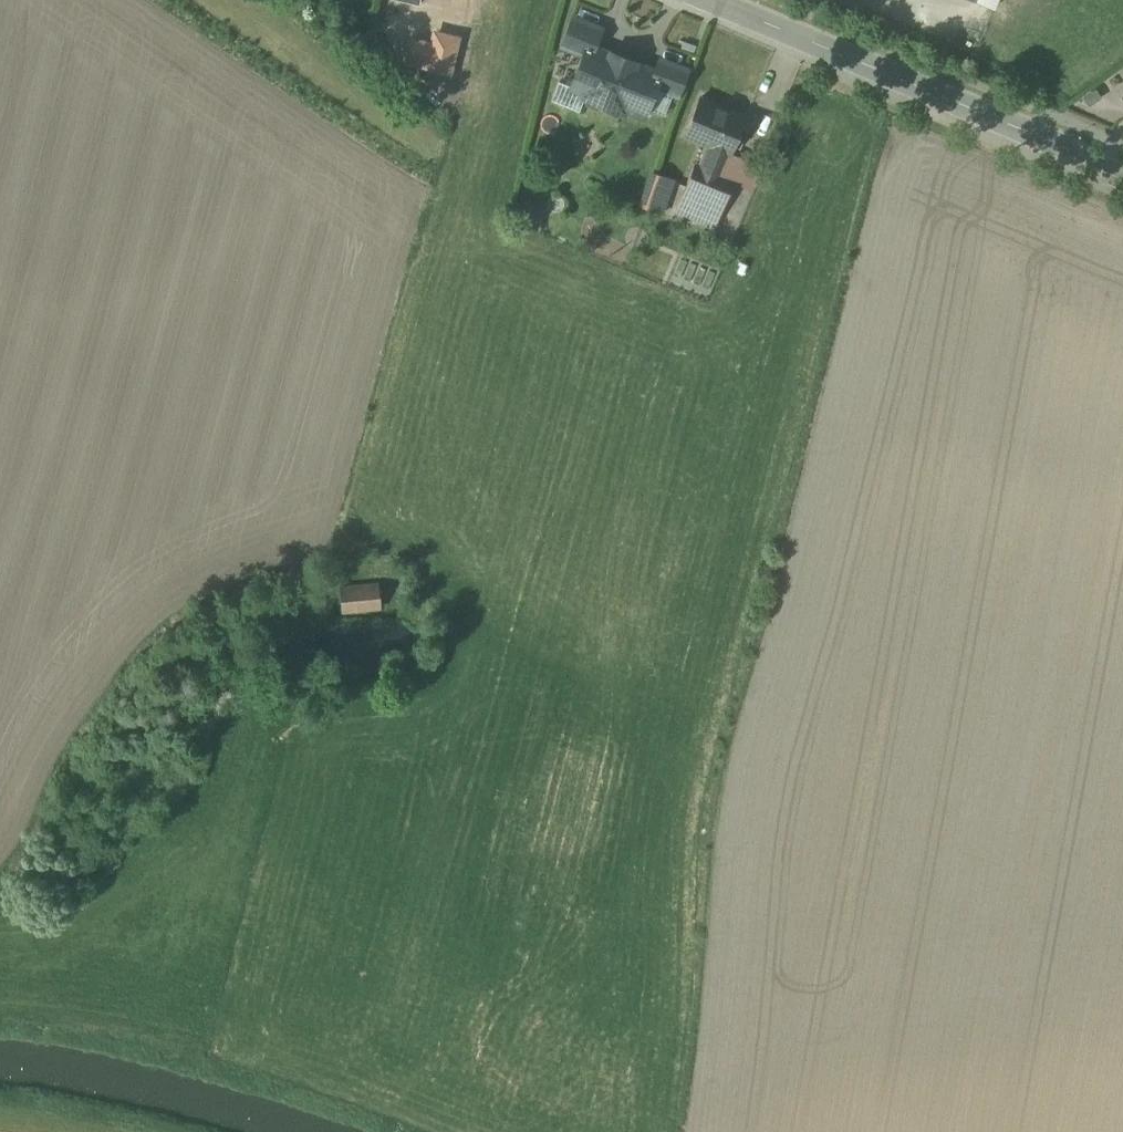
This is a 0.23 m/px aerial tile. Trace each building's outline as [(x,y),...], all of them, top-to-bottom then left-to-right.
[(993,9),(997,0),(973,0),(993,9)] [(590,47),(595,49),(602,30),(575,19),(564,47),(587,55),(590,47)] [(695,32),(684,27),(679,38),(690,44),(695,32)] [(588,92),(587,98),(624,112),(625,107),(646,115),(649,108),(663,113),(668,112),(675,93),(680,95),(688,72),(662,61),(657,74),(636,65),(637,63),(613,54),(612,56),(595,49),(590,47),(587,55),(574,87),(588,92)] [(588,92),(574,87),(561,82),(554,101),(581,112),(587,98),(588,92)] [(710,146),(701,168),(721,176),(731,155),(732,155),(747,118),(701,99),(686,136),(710,146)] [(736,182),(721,176),(701,168),(696,165),(678,209),(718,224),(736,182)] [(659,176),(649,209),(664,214),(674,182),(659,176)] [(399,614),(396,580),(341,584),(344,618),(399,614)]
